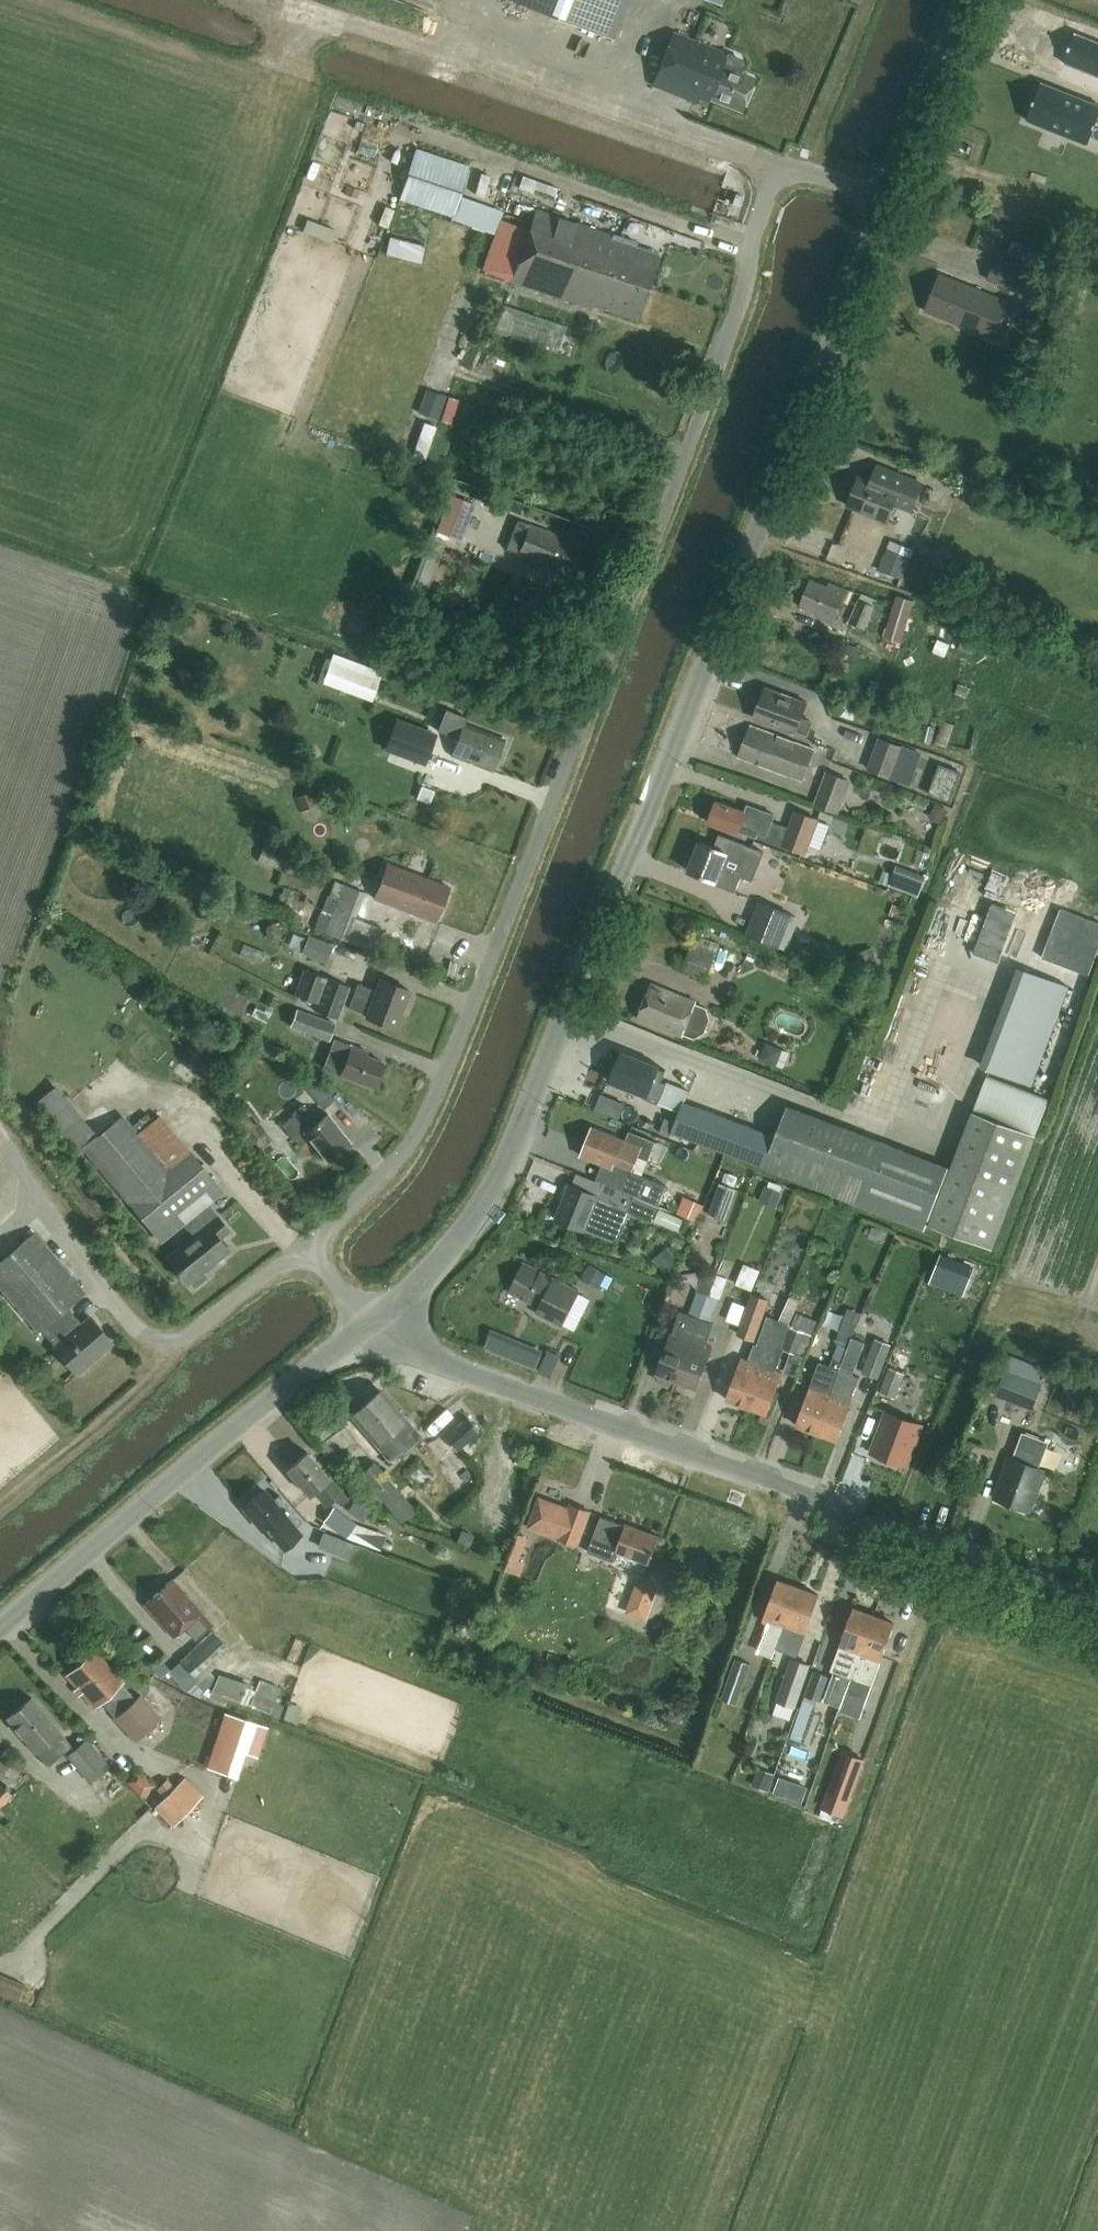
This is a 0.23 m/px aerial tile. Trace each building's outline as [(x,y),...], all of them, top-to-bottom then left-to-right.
[(613,40),(629,0),(511,0),(613,40)] [(727,54),(673,32),(652,85),(706,106),(709,98),(741,111),(754,79),(740,73),(743,64),(741,60),(727,54)] [(1063,62),(1097,76),(1097,43),(1074,33),(1063,62)] [(1027,119),(1088,143),(1097,118),(1097,105),(1041,83),(1027,119)] [(470,165),(417,148),(399,198),(452,217),(470,165)] [(623,279),(647,287),(656,264),(632,256),(636,244),(535,210),(528,230),(501,220),(495,236),(611,275),(609,280),(622,284),(623,279)] [(424,240),(392,233),(386,255),(418,262),(424,240)] [(611,275),(495,236),(483,270),(511,280),(510,281),(592,308),(593,306),(603,309),(604,307),(637,318),(647,287),(623,279),(622,284),(609,280),(611,275)] [(701,250),(701,236),(683,236),(683,249),(701,250)] [(1040,251),(1013,241),(1008,253),(998,249),(986,281),(1024,294),(1040,251)] [(961,283),(939,274),(925,311),(998,340),(1013,303),(974,288),(972,292),(960,287),(961,283)] [(566,326),(504,305),(495,331),(558,352),(566,326)] [(431,379),(430,402),(439,403),(440,379),(431,379)] [(876,465),(870,480),(859,476),(847,505),(888,522),(897,499),(913,505),(922,484),(896,473),(876,465)] [(449,494),(435,531),(460,540),(474,503),(449,494)] [(580,544),(529,525),(518,555),(568,574),(580,544)] [(827,587),(810,579),(799,606),(816,613),(815,615),(833,623),(847,590),(829,583),(827,587)] [(889,636),(906,641),(921,597),(903,592),(889,636)] [(876,605),(860,598),(849,623),(865,630),(876,605)] [(934,647),(949,652),(954,639),(938,634),(934,647)] [(331,661),(323,683),(372,701),(380,680),(331,661)] [(807,703),(766,687),(754,718),(795,734),(796,731),(807,735),(812,722),(801,718),(807,703)] [(504,739),(454,720),(441,727),(459,734),(451,755),(492,771),(504,739)] [(814,749),(751,725),(739,757),(802,781),(814,749)] [(431,755),(432,729),(414,728),(413,754),(431,755)] [(903,747),(879,738),(867,770),(891,779),(903,747)] [(850,782),(826,773),(814,804),(837,813),(850,782)] [(312,787),(298,794),(305,806),(318,798),(312,787)] [(745,812),(716,802),(708,822),(738,833),(741,826),(758,832),(756,838),(804,855),(817,820),(795,811),(788,829),(772,824),(775,815),(747,805),(745,812)] [(752,847),(719,834),(714,847),(700,842),(695,856),(692,855),(688,856),(685,865),(687,868),(690,869),(689,871),(714,881),(713,883),(735,892),(752,847)] [(449,887),(387,864),(378,887),(397,894),(393,905),(412,912),(412,910),(415,911),(414,913),(436,921),(449,887)] [(926,876),(897,865),(889,886),(918,897),(926,876)] [(301,902),(313,903),(315,879),(294,877),(293,888),(302,888),(301,902)] [(317,930),(370,951),(380,925),(356,916),(365,893),(336,881),(317,930)] [(790,916),(766,906),(753,938),(777,948),(790,916)] [(696,935),(683,972),(708,981),(719,952),(703,946),(706,939),(696,935)] [(307,936),(301,953),(326,963),(333,945),(307,936)] [(351,988),(306,971),(297,995),(319,1004),(316,1012),(339,1021),(351,988)] [(409,990),(380,979),(371,1002),(354,995),(349,1007),(366,1014),(365,1017),(394,1028),(409,990)] [(696,1002),(651,983),(637,1019),(682,1037),(683,1035),(694,1040),(704,1034),(710,1020),(707,1008),(696,1003),(696,1002)] [(337,1025),(298,1010),(292,1028),(330,1042),(337,1025)] [(367,1051),(334,1039),(322,1068),(372,1087),(382,1061),(366,1056),(367,1051)] [(647,1095),(655,1097),(661,1079),(665,1069),(658,1067),(658,1066),(621,1052),(611,1081),(647,1095)] [(977,1101),(1036,1117),(1047,1074),(989,1059),(977,1101)] [(689,1090),(661,1079),(655,1097),(659,1099),(658,1101),(680,1109),(671,1132),(928,1228),(929,1225),(992,1248),(1034,1135),(971,1112),(951,1167),(787,1106),(776,1136),(685,1101),(689,1090)] [(97,1136),(57,1088),(35,1106),(78,1159),(87,1152),(154,1233),(215,1183),(161,1117),(138,1136),(122,1116),(97,1136)] [(624,1105),(601,1096),(596,1110),(619,1119),(624,1105)] [(317,1122),(303,1104),(291,1113),(292,1115),(282,1124),(294,1139),(304,1132),(327,1161),(350,1143),(327,1113),(317,1122)] [(256,1126),(249,1116),(243,1121),(250,1130),(245,1134),(259,1153),(263,1150),(266,1155),(275,1149),(271,1144),(275,1140),(262,1122),(256,1126)] [(624,1140),(592,1127),(581,1156),(613,1169),(618,1155),(634,1162),(630,1170),(642,1175),(655,1142),(630,1132),(626,1141),(624,1140)] [(607,1185),(607,1186),(620,1191),(658,1205),(666,1185),(629,1171),(621,1190),(607,1185)] [(534,1202),(542,1181),(532,1177),(524,1198),(534,1202)] [(620,1191),(607,1186),(602,1197),(569,1184),(556,1219),(584,1230),(585,1229),(615,1241),(627,1211),(652,1221),(658,1205),(620,1191)] [(227,1230),(208,1206),(185,1225),(194,1237),(167,1258),(187,1283),(189,1281),(194,1287),(207,1277),(202,1271),(228,1250),(218,1238),(227,1230)] [(668,1206),(655,1219),(669,1234),(682,1221),(668,1206)] [(33,1232),(0,1260),(0,1288),(38,1332),(41,1329),(55,1346),(53,1348),(76,1374),(112,1343),(90,1317),(81,1324),(66,1308),(84,1292),(33,1232)] [(553,1279),(523,1264),(509,1292),(539,1307),(536,1313),(561,1325),(579,1291),(553,1278),(553,1279)] [(615,1278),(590,1265),(582,1280),(599,1289),(601,1285),(609,1289),(615,1278)] [(749,1286),(761,1280),(752,1265),(741,1271),(749,1286)] [(984,1272),(971,1279),(979,1294),(992,1288),(984,1272)] [(710,1298),(708,1297),(677,1380),(698,1388),(711,1354),(704,1351),(712,1330),(708,1329),(727,1278),(718,1275),(710,1298)] [(659,1374),(658,1381),(671,1386),(675,1379),(677,1380),(708,1297),(698,1294),(688,1321),(678,1318),(670,1339),(657,1373),(659,1374)] [(771,1301),(753,1294),(738,1335),(756,1342),(771,1301)] [(745,1305),(734,1301),(727,1322),(737,1326),(745,1305)] [(820,1321),(798,1313),(785,1350),(791,1352),(784,1372),(798,1377),(820,1321)] [(747,1406),(779,1321),(769,1318),(758,1347),(754,1345),(749,1361),(742,1359),(739,1366),(738,1366),(727,1399),(747,1406)] [(789,1325),(779,1321),(747,1406),(769,1414),(780,1382),(783,1373),(776,1371),(784,1348),(781,1347),(789,1325)] [(856,1325),(844,1321),(835,1343),(847,1348),(856,1325)] [(492,1330),(484,1347),(497,1352),(505,1335),(492,1330)] [(848,1349),(839,1372),(850,1376),(863,1342),(852,1338),(848,1349)] [(892,1344),(876,1338),(862,1372),(878,1378),(892,1344)] [(797,1424),(817,1432),(839,1372),(848,1349),(838,1345),(830,1367),(821,1363),(810,1393),(809,1393),(797,1424)] [(529,1346),(521,1363),(534,1369),(542,1352),(529,1346)] [(910,1358),(896,1352),(881,1392),(895,1398),(910,1358)] [(1047,1370),(1010,1358),(997,1397),(1033,1409),(1047,1370)] [(850,1376),(839,1372),(817,1432),(838,1440),(850,1407),(849,1407),(859,1379),(850,1376)] [(377,1392),(350,1414),(366,1433),(368,1437),(372,1440),(376,1444),(375,1444),(389,1460),(397,1453),(400,1457),(405,1453),(403,1451),(421,1436),(406,1418),(383,1392),(382,1392),(377,1392)] [(922,1424),(888,1411),(872,1453),(907,1465),(922,1424)] [(1049,1443),(1022,1433),(1013,1459),(1009,1457),(994,1498),(1031,1511),(1045,1470),(1040,1469),(1049,1443)] [(328,1477),(306,1452),(286,1469),(308,1495),(316,1488),(327,1500),(331,1496),(342,1506),(348,1500),(339,1490),(328,1478),(328,1477)] [(358,1484),(377,1506),(384,1500),(398,1515),(411,1503),(376,1462),(362,1473),(365,1477),(358,1484)] [(413,1475),(428,1488),(436,1478),(422,1465),(413,1475)] [(263,1490),(243,1507),(262,1529),(266,1527),(283,1547),(300,1533),(295,1527),(301,1521),(278,1494),(271,1500),(263,1490)] [(557,1523),(562,1498),(543,1494),(538,1519),(557,1523)] [(591,1512),(572,1505),(559,1539),(579,1546),(591,1512)] [(357,1524),(336,1508),(319,1529),(347,1538),(357,1524)] [(625,1525),(600,1516),(587,1551),(612,1560),(615,1551),(648,1563),(659,1536),(625,1524),(625,1525)] [(460,1530),(455,1544),(468,1549),(473,1535),(460,1530)] [(212,1625),(171,1580),(144,1604),(173,1637),(186,1626),(197,1639),(212,1625)] [(785,1629),(799,1588),(779,1580),(766,1613),(763,1621),(770,1624),(760,1651),(774,1656),(784,1629),(785,1629)] [(799,1588),(785,1629),(804,1636),(820,1595),(799,1588)] [(833,1698),(843,1702),(875,1616),(855,1608),(843,1642),(840,1650),(832,1671),(842,1675),(833,1698)] [(875,1616),(843,1702),(852,1679),(871,1686),(882,1656),(883,1657),(895,1623),(875,1616)] [(232,1651),(214,1631),(170,1672),(189,1692),(198,1683),(204,1690),(216,1678),(210,1672),(232,1651)] [(109,1666),(94,1649),(65,1676),(81,1693),(80,1693),(94,1708),(103,1700),(117,1716),(115,1718),(135,1741),(161,1717),(140,1695),(135,1699),(121,1683),(124,1681),(110,1665),(109,1666)] [(810,1664),(793,1658),(774,1714),(791,1720),(810,1664)] [(752,1664),(737,1659),(723,1700),(737,1705),(752,1664)] [(831,1676),(816,1670),(792,1738),(803,1742),(818,1700),(822,1702),(831,1676)] [(253,1686),(220,1675),(213,1694),(246,1705),(253,1686)] [(282,1688),(262,1680),(252,1705),(272,1713),(282,1688)] [(6,1718),(47,1766),(72,1746),(31,1697),(6,1718)] [(857,1729),(875,1733),(881,1707),(863,1703),(857,1729)] [(269,1729),(227,1715),(209,1768),(238,1778),(247,1753),(260,1757),(269,1729)] [(110,1766),(87,1739),(66,1757),(89,1784),(110,1766)] [(842,1752),(821,1809),(844,1818),(865,1760),(842,1752)] [(130,1773),(138,1793),(157,1784),(150,1765),(130,1773)] [(788,1776),(783,1789),(809,1799),(814,1785),(788,1776)] [(167,1798),(157,1807),(174,1824),(204,1794),(188,1777),(175,1790),(166,1780),(158,1788),(167,1798)]
